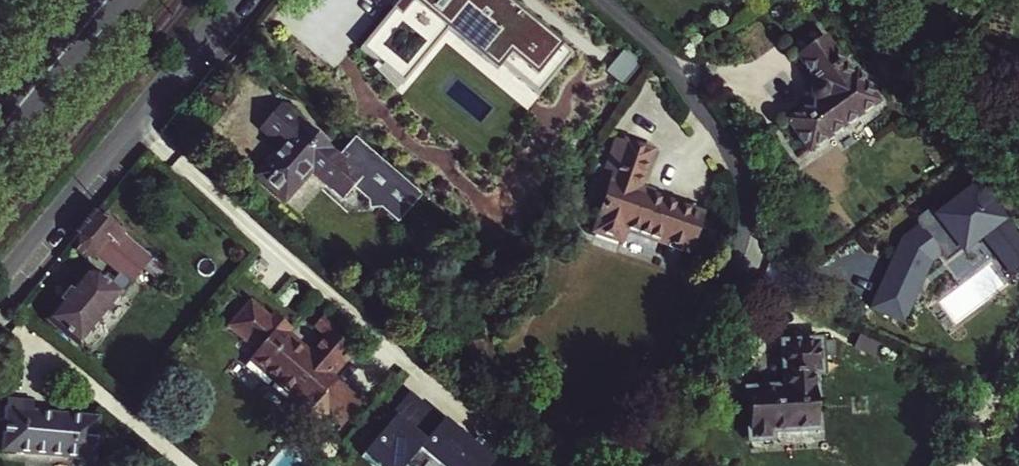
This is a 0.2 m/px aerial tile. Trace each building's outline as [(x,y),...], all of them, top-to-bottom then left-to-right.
[(573,55),(510,0),(407,0),(401,8),(395,3),(359,44),(401,81),(448,28),(495,70),(501,64),(537,96),(573,55)] [(792,121),(815,150),(880,98),(857,68),(853,72),(823,35),(798,55),(820,84),(816,86),(814,92),(816,97),(819,99),(792,121)] [(421,194),(356,137),(339,158),(304,128),(306,126),(283,107),(263,130),(284,147),(260,177),(289,200),(315,169),(346,196),(353,188),(366,198),(367,207),(380,209),(397,223),(421,194)] [(606,173),(616,177),(596,233),(623,243),(627,231),(689,252),(702,216),(640,193),(652,153),(617,141),(606,173)] [(144,266),(152,256),(100,212),(77,240),(78,248),(86,255),(95,256),(98,253),(132,281),(144,266)] [(152,256),(144,266),(159,278),(167,268),(152,256)] [(99,274),(87,275),(51,320),(80,345),(122,293),(99,274)] [(335,336),(339,332),(321,317),(312,327),(324,337),(308,356),(302,351),(301,354),(290,345),(292,343),(284,336),(290,328),(272,313),(268,318),(249,301),(228,327),(257,352),(249,361),(275,384),(277,381),(293,395),(285,405),(293,412),(292,414),(298,418),(299,417),(307,423),(312,417),(321,424),(329,415),(333,410),(324,403),(327,399),(324,396),(337,381),(332,377),(353,352),(335,336)] [(786,387),(748,389),(751,440),(772,439),(772,432),(817,430),(816,372),(822,371),(821,340),(785,343),(786,387)] [(362,402),(337,381),(324,396),(327,399),(324,403),(333,410),(329,415),(342,426),(362,402)] [(429,412),(432,409),(411,391),(393,412),(397,415),(414,430),(429,412)] [(2,399),(0,441),(0,451),(93,457),(95,415),(32,409),(32,401),(2,399)] [(362,454),(376,465),(405,465),(406,465),(490,465),(494,461),(455,427),(451,432),(441,423),(429,412),(414,430),(397,415),(362,454)] [(446,418),(441,423),(451,432),(455,427),(446,418)]
